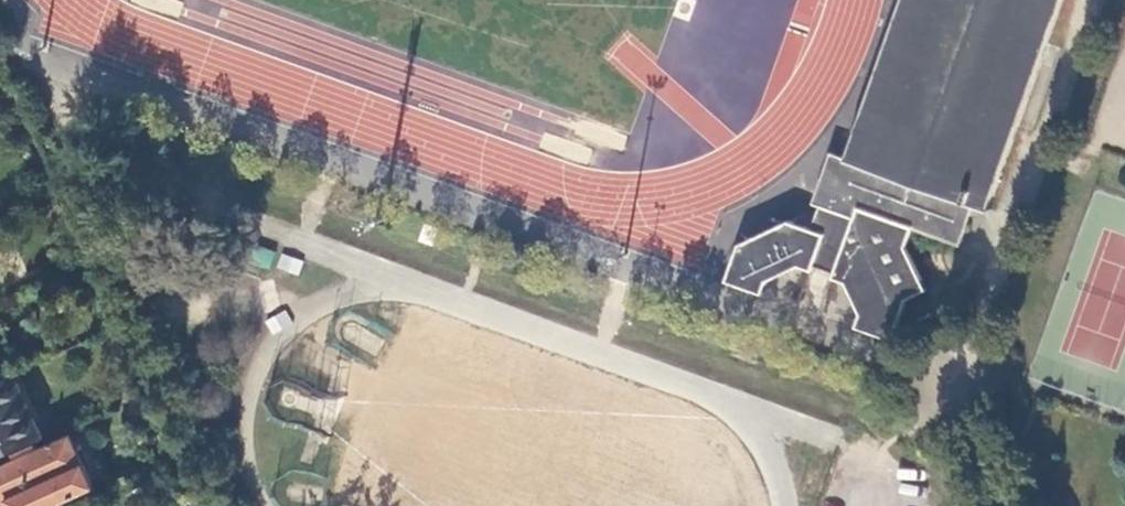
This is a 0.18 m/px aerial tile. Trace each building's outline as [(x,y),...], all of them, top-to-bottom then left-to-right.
[(846,282),(862,313),(857,328),(893,341),(908,297),(927,287),(909,254),(906,249),(914,226),(959,242),(974,203),(989,209),(1063,0),(905,0),(848,158),(833,153),(826,171),(814,203),(820,205),(811,229),(788,221),(738,245),(726,280),(764,294),(769,280),(798,265),(801,257),(849,275),(846,282)] [(831,277),(846,282),(849,275),(801,257),(798,265),(812,270),(831,277)] [(818,313),(831,277),(812,270),(799,306),(818,313)] [(42,440),(13,377),(0,383),(0,459),(42,440)] [(13,505),(54,505),(96,487),(73,435),(40,450),(38,445),(16,456),(18,460),(0,468),(0,505),(11,501),(13,505)]
